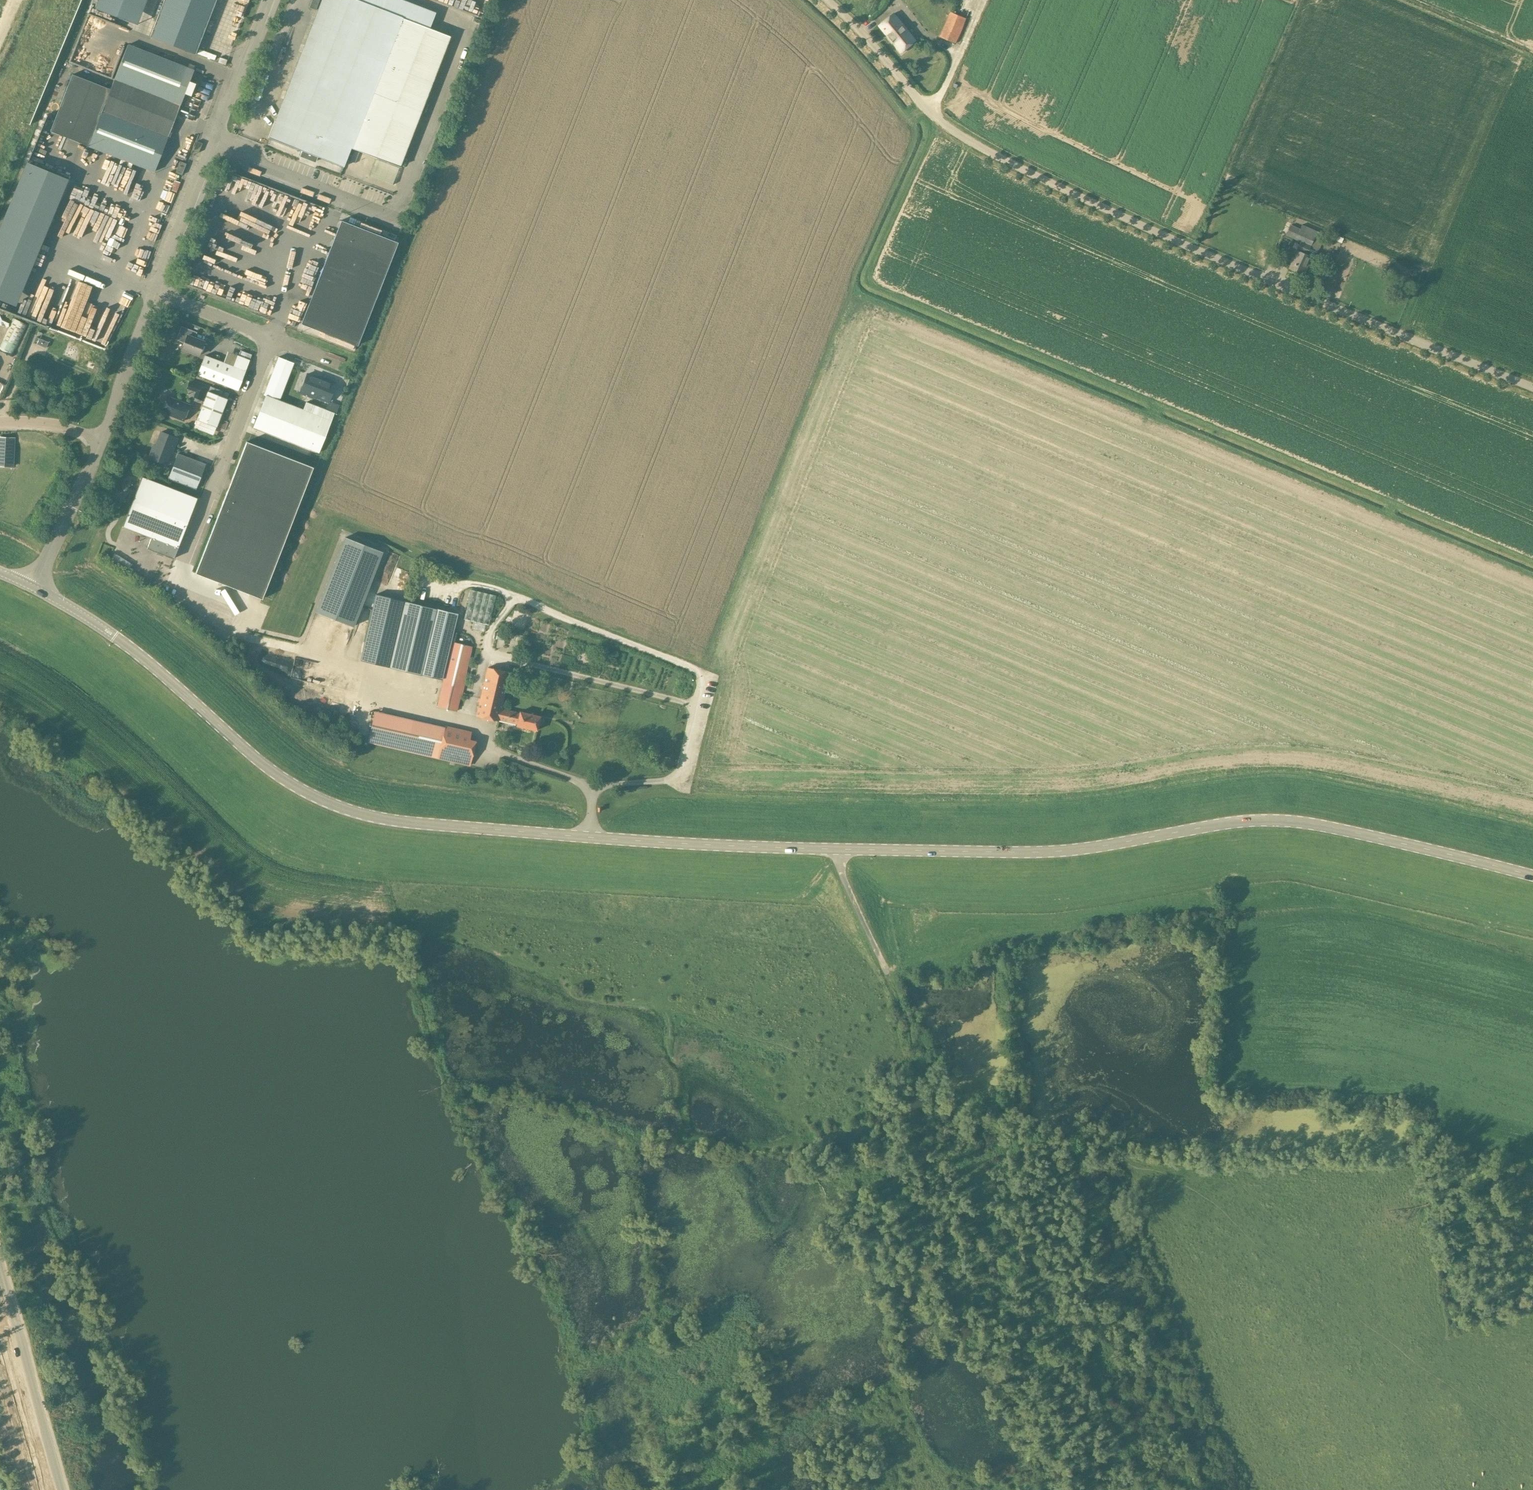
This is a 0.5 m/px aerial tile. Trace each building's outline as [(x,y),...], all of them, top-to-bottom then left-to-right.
[(95,7),(138,24),(147,0),(98,0),(95,7)] [(150,36),(195,54),(216,0),(164,0),(150,36)] [(403,0),(321,0),(268,138),(306,152),(304,156),(320,162),(321,158),(344,167),(346,160),(350,161),(352,156),(349,154),(351,148),(400,167),(451,36),(447,35),(430,28),(436,13),(432,11),(403,0)] [(320,0),(312,0),(309,7),(316,10),(320,0)] [(956,43),(967,18),(950,12),(940,37),(956,43)] [(901,53),(916,41),(894,13),(879,25),(901,53)] [(233,16),(232,20),(224,18),(220,34),(231,37),(236,17),(233,16)] [(116,75),(182,101),(185,93),(191,96),(196,83),(190,81),(194,70),(127,44),(116,75)] [(182,101),(116,75),(110,89),(72,74),(50,131),(89,146),(155,171),(168,137),(180,105),(182,101)] [(196,141),(193,150),(199,152),(202,143),(196,141)] [(67,178),(27,160),(0,224),(0,299),(16,305),(67,178)] [(182,175),(186,163),(180,161),(175,172),(182,175)] [(370,174),(392,183),(398,167),(387,163),(384,169),(374,165),(370,174)] [(177,192),(180,182),(174,180),(171,190),(177,192)] [(376,298),(398,242),(341,220),(301,323),(358,345),(376,298)] [(1323,233),(1305,225),(1303,224),(1301,229),(1291,224),(1286,235),(1301,242),(1298,250),(1290,268),(1304,275),(1312,257),(1316,247),(1320,249),(1323,241),(1320,240),(1323,233)] [(27,325),(13,318),(0,346),(0,350),(12,356),(27,325)] [(199,355),(204,341),(192,337),(194,331),(181,326),(177,337),(181,339),(180,341),(184,342),(182,349),(199,355)] [(46,348),(49,342),(36,337),(33,343),(46,348)] [(198,374),(226,385),(238,390),(250,360),(238,355),(234,366),(205,355),(198,374)] [(265,396),(279,401),(280,400),(294,363),(278,357),(263,395),(265,396)] [(320,379),(307,374),(300,392),(314,397),(314,395),(329,401),(336,383),(321,377),(320,379)] [(208,385),(199,382),(196,392),(194,397),(202,401),(208,385)] [(216,427),(227,398),(208,391),(197,419),(216,427)] [(184,420),(190,405),(168,396),(162,412),(184,420)] [(303,409),(280,400),(279,401),(265,396),(253,427),(319,452),(331,420),(334,413),(306,401),(303,409)] [(172,452),(177,438),(161,432),(156,445),(154,444),(149,457),(165,463),(170,451),(172,452)] [(14,438),(0,437),(0,466),(12,466),(14,438)] [(262,598),(313,467),(247,441),(196,573),(262,598)] [(196,489),(206,464),(178,453),(168,478),(196,489)] [(174,558),(197,498),(142,476),(141,478),(131,505),(123,525),(152,537),(147,548),(174,558)] [(383,553),(345,538),(316,612),(335,619),(354,627),(383,553)] [(496,595),(471,590),(464,619),(488,625),(496,595)] [(442,679),(458,613),(437,608),(406,601),(390,667),(421,674),(442,679)] [(455,634),(454,641),(467,643),(468,636),(455,634)] [(457,712),(472,646),(452,641),(437,708),(457,712)] [(502,709),(503,709),(501,708),(510,672),(488,666),(476,716),(498,721),(500,720),(502,709)] [(519,713),(503,709),(502,709),(500,720),(517,724),(516,725),(537,731),(540,716),(520,711),(519,713)] [(445,727),(416,720),(374,711),(367,742),(471,765),(476,741),(469,738),(470,732),(445,726),(445,727)] [(658,760),(661,748),(652,746),(648,758),(658,760)]
